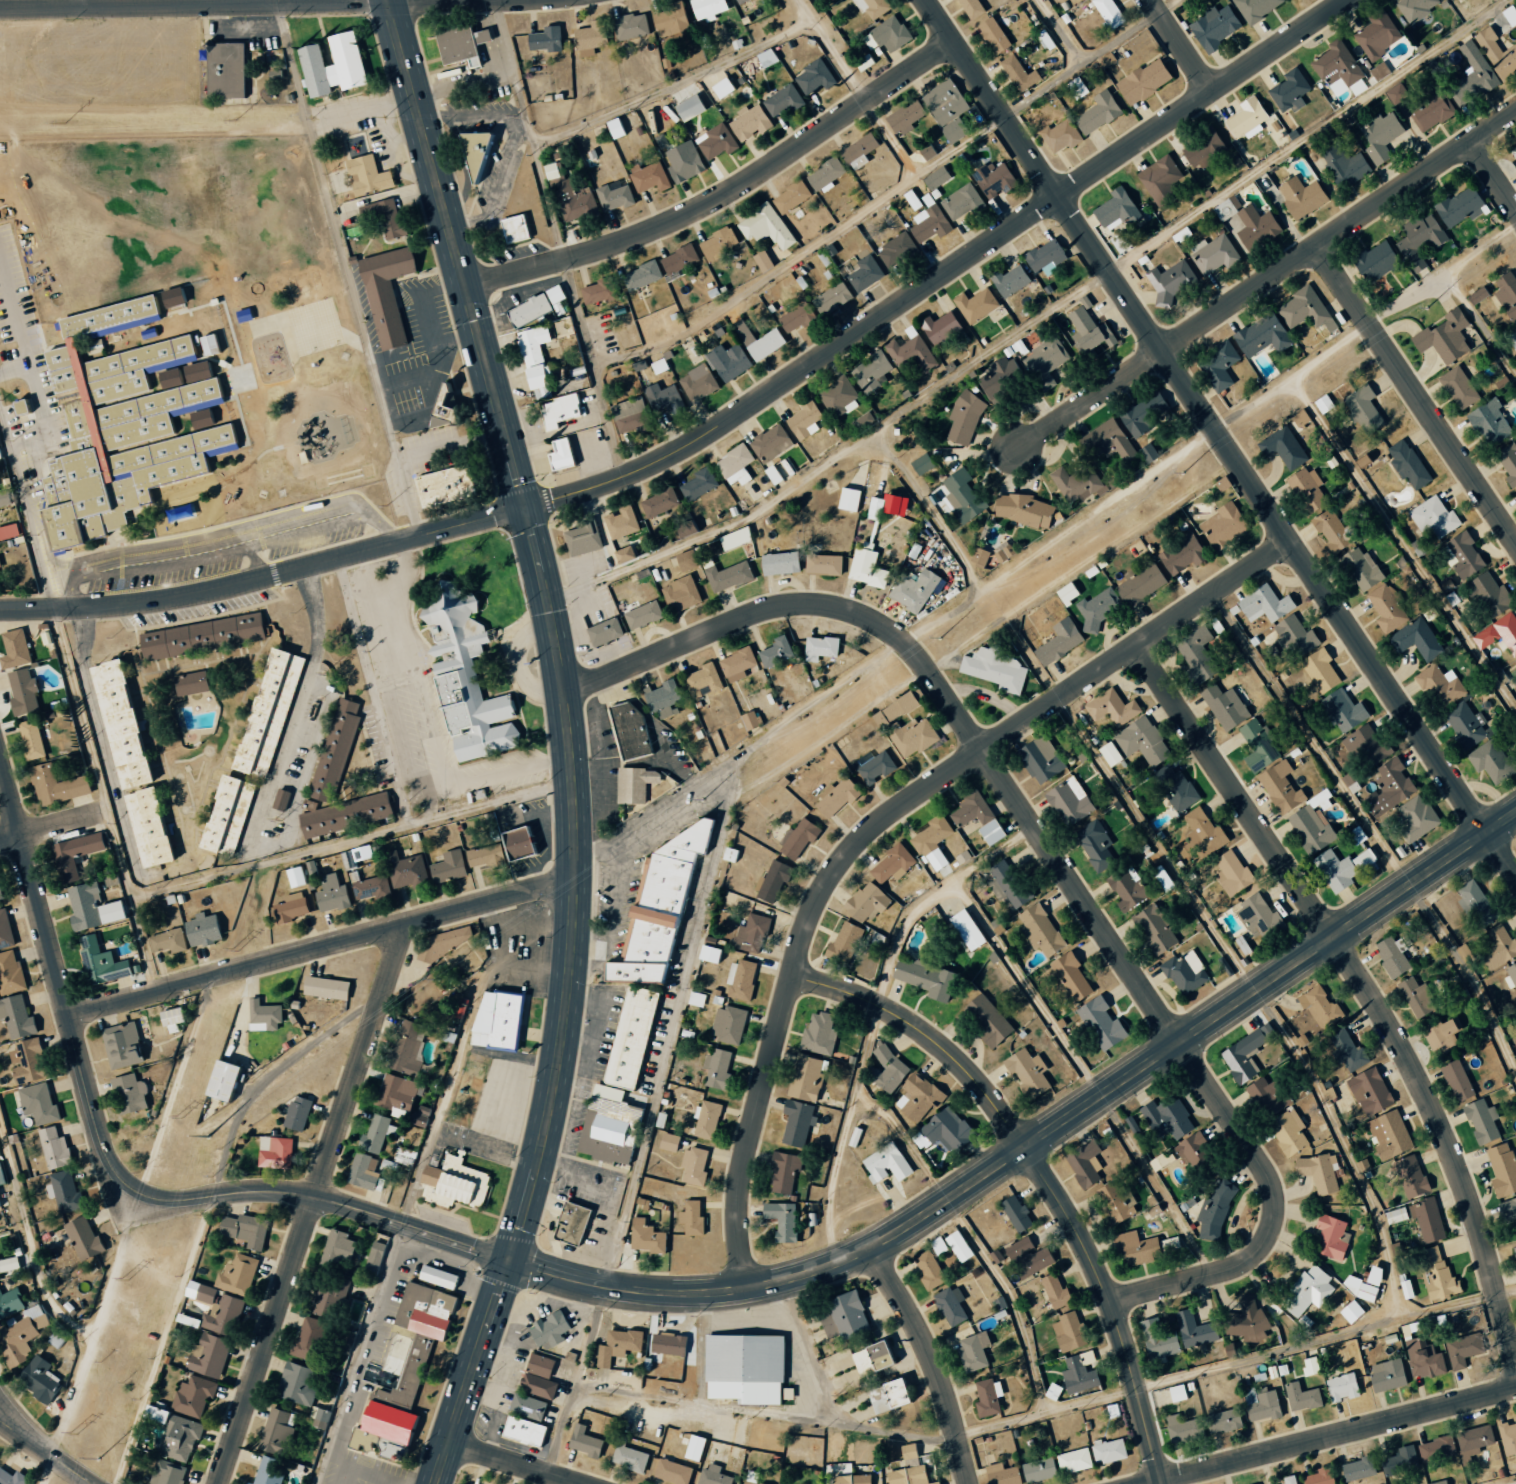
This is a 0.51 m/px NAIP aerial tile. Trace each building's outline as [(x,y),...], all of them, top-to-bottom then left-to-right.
[(652,14),(657,37),(689,31),(683,0),(682,0),(667,3),(669,11),(652,14)] [(728,10),(725,0),(689,0),(698,23),(715,17),(714,15),(728,10)] [(862,13),(865,11),(873,21),(893,7),(888,0),(852,0),(862,13)] [(976,0),(956,0),(969,21),(984,12),(976,0)] [(1125,21),(1111,0),(1090,0),(1089,1),(1104,22),(1100,24),(1106,33),(1125,21)] [(1285,4),(1282,0),(1233,0),(1246,24),(1285,4)] [(1395,4),(1408,24),(1440,4),(1437,0),(1401,0),(1395,4)] [(1241,29),(1226,3),(1188,26),(1203,52),(1241,29)] [(1511,4),(1500,11),(1510,27),(1515,24),(1515,12),(1511,4)] [(1366,59),(1401,43),(1384,8),(1368,15),(1372,25),(1353,34),(1366,59)] [(612,20),(618,42),(650,33),(644,11),(612,20)] [(911,40),(896,15),(869,31),(879,47),(884,44),(889,53),(911,40)] [(1010,45),(991,16),(976,26),(995,55),(1010,45)] [(433,27),(444,67),(468,60),(472,68),(482,64),(476,45),(491,41),(489,27),(474,30),(468,18),(433,27)] [(594,56),(593,48),(607,46),(604,19),(589,21),(590,27),(574,29),(577,58),(594,56)] [(543,33),(526,33),(527,51),(560,50),(560,26),(542,26),(543,33)] [(1502,83),(1515,74),(1515,43),(1501,52),(1495,41),(1498,40),(1489,26),(1473,35),(1502,83)] [(355,30),(369,84),(345,91),(342,84),(332,86),(334,93),(312,98),(308,86),(304,87),(302,79),(306,78),(300,48),(320,42),(327,67),(337,64),(330,37),(355,30)] [(1309,62),(1319,80),(1333,73),(1337,80),(1328,85),(1334,97),(1349,89),(1353,96),(1365,89),(1360,80),(1363,78),(1340,37),(1326,45),(1329,51),(1309,62)] [(1458,108),(1499,83),(1471,38),(1454,49),(1469,73),(1445,87),(1458,108)] [(242,42),(205,43),(206,99),(243,98),(242,42)] [(755,53),(761,68),(776,62),(771,48),(755,53)] [(998,62),(1018,93),(1041,79),(1034,69),(1026,74),(1013,53),(998,62)] [(833,78),(818,58),(792,78),(807,98),(833,78)] [(1114,83),(1127,106),(1171,81),(1158,59),(1114,83)] [(1389,73),(1382,62),(1369,70),(1375,81),(1389,73)] [(1304,105),(1299,95),(1310,90),(1297,66),(1282,74),(1285,80),(1268,90),(1279,110),(1290,104),(1294,110),(1304,105)] [(734,90),(725,76),(709,86),(718,100),(734,90)] [(1074,100),(1087,93),(1078,77),(1065,84),(1074,100)] [(949,145),(968,133),(957,115),(968,108),(950,78),(919,97),(949,145)] [(761,102),(773,120),(803,101),(790,83),(761,102)] [(1072,119),(1083,137),(1121,114),(1106,88),(1091,97),(1096,105),(1072,119)] [(681,122),(704,111),(696,94),(672,105),(681,122)] [(1222,122),(1233,140),(1243,134),(1246,139),(1262,129),(1258,123),(1267,118),(1252,94),(1237,104),(1241,110),(1222,122)] [(1421,134),(1451,114),(1439,97),(1410,116),(1421,134)] [(893,136),(912,127),(910,122),(924,115),(916,100),(883,116),(893,136)] [(727,120),(738,142),(758,131),(759,133),(771,126),(758,103),(746,110),(727,120)] [(1383,144),(1403,132),(1389,110),(1358,130),(1368,145),(1363,148),(1375,167),(1391,156),(1383,144)] [(1069,149),(1082,141),(1068,116),(1039,134),(1051,154),(1067,145),(1069,149)] [(611,139),(623,135),(618,117),(605,121),(611,139)] [(708,161),(724,150),(727,154),(738,146),(721,121),(694,140),(708,161)] [(1180,150),(1193,172),(1227,152),(1214,130),(1180,150)] [(864,154),(878,146),(870,132),(839,150),(851,171),(868,161),(864,154)] [(463,134),(476,184),(494,133),(463,134)] [(704,172),(692,139),(662,150),(674,183),(704,172)] [(1359,150),(1344,158),(1337,143),(1319,151),(1338,189),(1370,173),(1359,150)] [(1508,148),(1515,161),(1515,143),(1508,148)] [(395,185),(355,196),(345,159),(374,152),(379,172),(391,169),(395,185)] [(1158,208),(1179,195),(1172,183),(1182,177),(1168,153),(1136,173),(1158,208)] [(831,181),(845,172),(835,156),(804,175),(816,195),(833,185),(831,181)] [(659,192),(671,187),(659,160),(640,168),(638,164),(630,167),(632,173),(628,174),(637,193),(656,185),(659,192)] [(986,200),(1002,191),(1003,193),(1017,185),(1004,162),(993,168),(990,161),(971,172),(986,200)] [(546,181),(559,177),(555,163),(543,166),(546,181)] [(929,191),(950,178),(943,165),(921,179),(929,191)] [(1315,180),(1302,188),(1295,175),(1276,185),(1284,201),(1282,202),(1292,221),(1327,202),(1315,180)] [(634,202),(625,177),(595,189),(604,213),(634,202)] [(771,198),(780,215),(811,197),(801,180),(771,198)] [(983,203),(970,182),(939,201),(953,222),(983,203)] [(1091,210),(1106,234),(1139,215),(1120,184),(1108,192),(1112,198),(1091,210)] [(1447,229),(1483,205),(1469,184),(1433,209),(1447,229)] [(914,211),(922,205),(910,189),(901,195),(914,211)] [(360,207),(363,218),(379,214),(386,240),(410,234),(406,217),(401,219),(395,197),(360,207)] [(749,244),(769,232),(781,251),(795,243),(770,202),(736,223),(749,244)] [(916,224),(908,229),(918,244),(936,233),(939,238),(953,229),(935,202),(911,217),(916,224)] [(1244,228),(1235,232),(1245,252),(1281,235),(1269,211),(1257,216),(1251,203),(1236,211),(1244,228)] [(500,218),(507,243),(531,237),(525,212),(500,218)] [(1394,244),(1413,274),(1427,265),(1420,254),(1446,238),(1429,212),(1402,229),(1406,236),(1394,244)] [(738,243),(729,224),(710,234),(711,238),(698,244),(708,263),(726,254),(723,250),(738,243)] [(887,270),(917,251),(905,231),(875,250),(887,270)] [(1224,264),(1226,267),(1239,260),(1226,234),(1190,254),(1202,276),(1224,264)] [(1032,273),(1041,269),(1045,276),(1057,270),(1054,265),(1066,259),(1055,238),(1022,255),(1032,273)] [(1351,259),(1364,284),(1399,266),(1386,241),(1351,259)] [(659,259),(669,278),(700,263),(691,243),(659,259)] [(383,351),(408,344),(393,279),(418,271),(417,258),(411,245),(360,259),(383,351)] [(752,256),(761,273),(774,267),(764,250),(752,256)] [(855,262),(858,268),(845,276),(856,294),(884,277),(869,253),(855,262)] [(349,256),(351,263),(359,261),(357,254),(349,256)] [(1143,276),(1161,305),(1198,282),(1183,258),(1159,273),(1156,268),(1143,276)] [(661,280),(656,262),(621,272),(626,291),(661,280)] [(988,278),(1003,300),(1030,281),(1018,264),(1000,276),(997,272),(988,278)] [(1512,270),(1494,279),(1500,290),(1495,293),(1510,321),(1515,317),(1515,277),(1512,270)] [(597,285),(580,287),(583,305),(617,299),(613,275),(596,278),(597,285)] [(852,298),(841,280),(810,299),(820,317),(852,298)] [(560,283),(567,297),(560,301),(566,311),(559,315),(555,308),(552,310),(557,319),(548,321),(545,314),(517,328),(507,310),(528,300),(560,283)] [(1289,329),(1308,317),(1315,328),(1322,324),(1328,333),(1337,327),(1309,285),(1275,308),(1289,329)] [(162,308),(183,304),(180,287),(159,291),(162,308)] [(998,306),(986,287),(967,299),(963,292),(952,299),(968,325),(998,306)] [(35,510),(48,556),(84,546),(82,539),(126,528),(122,511),(150,504),(146,487),(206,471),(202,456),(234,447),(227,420),(241,416),(236,400),(223,404),(216,378),(210,379),(205,362),(197,364),(184,316),(161,323),(153,295),(59,320),(67,347),(44,353),(56,397),(78,391),(80,399),(61,405),(70,439),(65,440),(68,452),(45,458),(50,476),(39,479),(47,507),(35,510)] [(777,318),(786,334),(815,317),(806,301),(777,318)] [(1096,327),(1080,304),(1066,314),(1078,332),(1070,337),(1082,354),(1091,348),(1096,355),(1117,341),(1104,322),(1096,327)] [(1409,338),(1418,353),(1432,345),(1444,365),(1470,350),(1458,330),(1468,325),(1457,306),(1443,314),(1446,319),(1427,330),(1426,328),(1409,338)] [(962,331),(951,310),(922,326),(933,346),(962,331)] [(1231,335),(1245,359),(1271,343),(1277,353),(1291,344),(1272,311),(1231,335)] [(517,333),(534,391),(553,386),(556,396),(580,389),(575,368),(554,373),(554,370),(552,367),(549,365),(547,365),(541,344),(553,341),(548,321),(545,315),(539,318),(539,324),(534,328),(517,333)] [(776,327),(756,340),(745,324),(736,330),(757,362),(786,343),(776,327)] [(1506,335),(1515,352),(1515,329),(1506,335)] [(198,337),(203,357),(219,353),(214,333),(198,337)] [(901,372),(918,362),(925,374),(939,365),(919,333),(900,346),(896,339),(885,346),(901,372)] [(1021,356),(1043,395),(1058,387),(1049,371),(1070,359),(1057,336),(1021,356)] [(1239,359),(1226,339),(1210,350),(1214,356),(1199,366),(1218,393),(1240,378),(1231,364),(1239,359)] [(724,384),(752,365),(737,342),(724,350),(720,344),(704,354),(724,384)] [(866,396),(881,386),(877,380),(894,369),(882,350),(849,371),(866,396)] [(649,364),(654,374),(667,369),(662,358),(649,364)] [(988,399),(1025,379),(1013,359),(977,378),(988,399)] [(719,387),(705,362),(676,378),(690,403),(719,387)] [(1437,378),(1459,411),(1480,398),(1458,364),(1437,378)] [(861,404),(846,376),(818,391),(832,419),(861,404)] [(447,382),(431,428),(450,423),(452,420),(456,423),(462,422),(458,407),(459,405),(451,381),(447,382)] [(1368,402),(1375,396),(1364,382),(1341,401),(1368,435),(1384,422),(1368,402)] [(653,413),(669,406),(673,416),(686,411),(674,384),(660,390),(658,386),(644,393),(653,413)] [(547,431),(560,428),(559,420),(583,414),(579,404),(580,400),(577,391),(559,396),(560,399),(541,404),(547,431)] [(970,447),(984,398),(958,391),(944,440),(970,447)] [(1133,439),(1171,412),(1157,391),(1118,419),(1133,439)] [(1312,402),(1320,414),(1333,407),(1325,394),(1312,402)] [(1466,415),(1487,448),(1512,432),(1498,409),(1501,406),(1495,397),(1466,415)] [(815,422),(823,417),(812,398),(799,406),(802,410),(785,420),(798,442),(819,429),(815,422)] [(28,413),(25,399),(10,402),(14,416),(28,413)] [(618,434),(638,428),(639,434),(651,430),(642,401),(611,411),(618,434)] [(1296,427),(1309,422),(1304,410),(1291,415),(1296,427)] [(1075,441),(1090,463),(1101,455),(1117,479),(1127,473),(1122,466),(1137,456),(1111,417),(1075,441)] [(762,464),(793,445),(779,423),(749,441),(762,464)] [(1308,460),(1286,425),(1255,444),(1266,461),(1277,454),(1288,472),(1308,460)] [(569,436),(577,467),(554,473),(548,452),(556,450),(554,441),(569,436)] [(1429,482),(1406,438),(1385,449),(1401,480),(1407,478),(1413,490),(1429,482)] [(1514,442),(1495,451),(1507,476),(1504,478),(1508,487),(1515,484),(1515,446),(1514,442)] [(754,460),(742,443),(713,462),(728,486),(737,481),(740,486),(750,479),(743,467),(754,460)] [(1138,451),(1147,464),(1158,455),(1149,443),(1138,451)] [(918,477),(935,466),(926,452),(909,463),(918,477)] [(1354,461),(1358,468),(1367,462),(1364,455),(1354,461)] [(415,477),(424,506),(478,490),(469,461),(415,477)] [(1102,485),(1088,463),(1068,476),(1061,465),(1048,474),(1069,506),(1102,485)] [(686,502),(718,486),(707,465),(692,473),(694,478),(678,486),(686,502)] [(763,470),(773,486),(782,480),(773,465),(763,470)] [(1326,503),(1316,487),(1320,485),(1308,465),(1285,478),(1307,515),(1326,503)] [(967,482),(972,478),(963,467),(935,488),(962,525),(986,507),(967,482)] [(1230,486),(1224,476),(1213,483),(1219,493),(1230,486)] [(1102,486),(1094,492),(1098,497),(1111,488),(1104,478),(1099,481),(1102,486)] [(742,486),(753,501),(763,494),(752,479),(742,486)] [(639,501),(646,519),(679,505),(672,487),(639,501)] [(855,512),(860,491),(840,487),(836,508),(855,512)] [(1054,506),(1006,490),(1002,500),(998,498),(992,513),(1038,530),(1039,526),(1046,529),(1054,506)] [(11,505),(8,491),(0,493),(0,507),(11,505)] [(902,516),(906,498),(883,493),(881,499),(870,496),(865,518),(878,521),(880,512),(902,516)] [(1407,512),(1421,533),(1430,528),(1438,539),(1461,524),(1452,509),(1447,513),(1435,494),(1407,512)] [(1197,521),(1211,549),(1247,530),(1232,502),(1197,521)] [(632,504),(618,507),(619,513),(604,516),(609,539),(638,532),(632,504)] [(1333,554),(1353,541),(1330,506),(1310,520),(1333,554)] [(563,532),(570,557),(604,547),(596,517),(577,522),(578,528),(563,532)] [(15,523),(0,527),(0,540),(19,536),(15,523)] [(717,537),(723,551),(751,540),(746,526),(717,537)] [(1485,565),(1472,545),(1475,543),(1464,529),(1444,543),(1456,559),(1449,564),(1461,582),(1485,565)] [(1194,565),(1206,558),(1191,533),(1155,554),(1169,577),(1193,563),(1194,565)] [(697,548),(702,560),(714,555),(709,543),(697,548)] [(916,559),(920,545),(912,543),(907,557),(916,559)] [(635,557),(630,545),(613,552),(618,564),(635,557)] [(1362,594),(1383,579),(1360,545),(1338,560),(1362,594)] [(846,579),(884,588),(888,571),(873,567),(877,552),(854,546),(846,579)] [(984,567),(988,552),(974,547),(969,562),(984,567)] [(763,577),(799,571),(796,550),(760,556),(763,577)] [(841,575),(841,555),(805,554),(805,574),(841,575)] [(717,571),(714,565),(702,569),(713,595),(754,578),(746,560),(717,571)] [(1166,586),(1155,564),(1113,586),(1125,608),(1166,586)] [(887,597),(917,615),(939,577),(923,567),(915,581),(901,573),(887,597)] [(1503,584),(1496,587),(1489,572),(1469,581),(1487,618),(1513,606),(1503,584)] [(701,603),(691,575),(660,586),(670,614),(701,603)] [(456,762),(519,747),(522,731),(514,722),(491,727),(490,723),(518,716),(511,693),(481,700),(468,657),(481,654),(478,643),(488,641),(485,630),(483,631),(482,625),(467,617),(469,612),(471,613),(477,613),(476,601),(471,591),(455,594),(450,581),(440,578),(431,584),(434,598),(419,601),(416,615),(426,625),(431,624),(431,626),(428,627),(432,641),(435,643),(429,645),(425,652),(432,656),(441,654),(442,660),(431,663),(432,675),(430,675),(445,730),(446,730),(448,736),(466,731),(466,733),(451,737),(450,749),(456,762)] [(1078,596),(1069,582),(1054,592),(1063,606),(1078,596)] [(1294,607),(1286,595),(1278,601),(1265,582),(1235,602),(1249,623),(1263,614),(1270,623),(1294,607)] [(1410,620),(1388,582),(1366,595),(1379,617),(1375,620),(1384,635),(1410,620)] [(1122,608),(1110,586),(1073,607),(1089,634),(1100,628),(1096,622),(1122,608)] [(622,614),(629,631),(663,617),(655,600),(622,614)] [(138,632),(142,660),(264,640),(260,612),(138,632)] [(1296,658),(1319,644),(1309,629),(1304,632),(1292,612),(1271,626),(1286,650),(1289,648),(1296,658)] [(1512,612),(1471,637),(1479,650),(1501,638),(1513,657),(1515,655),(1515,620),(1512,612)] [(587,629),(595,647),(603,644),(604,645),(608,644),(607,641),(624,633),(616,615),(587,629)] [(1032,651),(1042,667),(1083,641),(1067,616),(1050,626),(1056,636),(1032,651)] [(1414,644),(1425,663),(1443,653),(1422,618),(1387,638),(1397,654),(1414,644)] [(1196,684),(1217,672),(1202,645),(1212,639),(1204,625),(1172,643),(1196,684)] [(5,655),(0,656),(0,667),(0,669),(30,662),(23,628),(0,632),(5,655)] [(794,659),(784,634),(771,639),(773,645),(757,652),(763,670),(794,659)] [(819,662),(819,656),(837,657),(837,638),(805,637),(804,662),(819,662)] [(266,779),(303,657),(268,646),(232,768),(266,779)] [(1340,681),(1327,662),(1330,660),(1321,646),(1298,662),(1320,695),(1340,681)] [(957,672),(999,684),(997,690),(1019,696),(1028,661),(975,647),(972,658),(961,655),(957,672)] [(745,678),(743,669),(755,665),(750,648),(718,657),(725,683),(745,678)] [(118,789),(148,783),(119,658),(90,665),(118,789)] [(708,685),(710,693),(722,689),(713,663),(682,674),(691,699),(700,696),(698,688),(708,685)] [(1466,693),(1451,669),(1442,675),(1435,663),(1417,674),(1439,710),(1466,693)] [(41,709),(33,677),(30,677),(28,667),(5,673),(15,716),(41,709)] [(176,698),(209,689),(204,669),(171,677),(176,698)] [(682,700),(673,678),(642,692),(651,713),(656,711),(659,720),(675,713),(671,705),(682,700)] [(1250,715),(1230,687),(1222,693),(1215,683),(1199,695),(1225,732),(1250,715)] [(1141,711),(1132,699),(1123,705),(1111,687),(1082,705),(1093,722),(1106,714),(1114,728),(1141,711)] [(1359,701),(1352,706),(1341,687),(1320,699),(1340,734),(1369,717),(1359,701)] [(877,728),(918,706),(910,692),(870,713),(877,728)] [(335,794),(359,717),(356,716),(359,703),(338,697),(308,796),(323,801),(326,791),(335,794)] [(610,708),(630,702),(644,715),(654,754),(624,761),(619,742),(617,742),(613,727),(615,725),(610,708)] [(1444,718),(1464,744),(1484,729),(1464,703),(1444,718)] [(759,725),(753,709),(739,715),(745,731),(759,725)] [(1126,756),(1138,749),(1150,767),(1170,755),(1146,714),(1113,734),(1126,756)] [(903,760),(938,739),(926,717),(916,723),(914,719),(899,727),(897,723),(885,730),(903,760)] [(1237,728),(1252,752),(1242,759),(1251,774),(1280,756),(1255,717),(1237,728)] [(25,760),(44,757),(37,719),(19,722),(25,760)] [(1368,723),(1340,739),(1356,767),(1384,750),(1368,723)] [(1036,786),(1065,769),(1044,732),(1015,749),(1036,786)] [(1515,751),(1505,757),(1495,739),(1466,755),(1477,773),(1484,769),(1494,785),(1515,773),(1515,752),(1515,751)] [(1096,748),(1108,767),(1121,759),(1109,740),(1096,748)] [(875,781),(874,779),(895,769),(887,751),(856,766),(865,786),(875,781)] [(1416,792),(1403,771),(1405,769),(1396,755),(1374,770),(1379,777),(1374,781),(1380,790),(1361,801),(1373,820),(1416,792)] [(1255,776),(1279,816),(1306,800),(1299,789),(1293,792),(1284,776),(1292,771),(1284,758),(1255,776)] [(91,794),(86,775),(57,783),(52,763),(30,768),(39,806),(91,794)] [(1175,814),(1199,800),(1182,769),(1174,773),(1168,763),(1152,773),(1175,814)] [(618,768),(618,803),(623,803),(647,803),(647,782),(661,782),(661,772),(656,769),(646,769),(644,768),(618,768)] [(253,783),(219,774),(199,848),(234,857),(253,783)] [(1043,793),(1066,828),(1095,809),(1072,774),(1043,793)] [(811,803),(826,819),(846,801),(849,803),(860,793),(845,776),(833,788),(831,785),(811,803)] [(122,794),(141,868),(171,861),(152,786),(122,794)] [(284,812),(291,793),(278,788),(271,807),(284,812)] [(1004,835),(977,792),(946,811),(956,828),(975,816),(981,826),(976,829),(987,846),(1004,835)] [(1284,816),(1307,856),(1336,839),(1318,809),(1319,808),(1321,811),(1332,805),(1325,792),(1284,816)] [(297,816),(303,841),(392,818),(386,793),(297,816)] [(1440,825),(1421,793),(1397,807),(1407,824),(1398,829),(1407,844),(1440,825)] [(1229,843),(1218,825),(1212,828),(1199,806),(1182,816),(1192,833),(1187,836),(1200,859),(1229,843)] [(952,832),(939,813),(926,822),(929,826),(908,839),(921,859),(938,848),(935,843),(952,832)] [(714,820),(706,817),(649,855),(621,963),(608,962),(608,982),(665,984),(698,853),(706,854),(714,820)] [(813,844),(820,827),(797,817),(779,854),(795,861),(805,840),(813,844)] [(1111,856),(1107,846),(1111,844),(1099,819),(1075,830),(1095,874),(1109,867),(1105,859),(1111,856)] [(538,852),(511,862),(502,833),(530,824),(538,852)] [(1365,840),(1359,827),(1347,832),(1353,845),(1365,840)] [(74,856),(104,848),(100,831),(50,844),(60,881),(79,876),(74,856)] [(890,874),(895,880),(916,861),(898,842),(867,871),(879,884),(890,874)] [(464,851),(468,867),(486,863),(488,869),(505,864),(499,843),(464,851)] [(348,850),(352,863),(372,857),(368,845),(348,850)] [(441,852),(443,861),(428,864),(432,882),(466,875),(461,848),(441,852)] [(1333,895),(1353,883),(1349,878),(1357,873),(1346,856),(1338,862),(1329,848),(1311,860),(1333,895)] [(1358,872),(1375,859),(1368,848),(1350,860),(1358,872)] [(721,859),(733,862),(736,852),(724,849),(721,859)] [(1255,882),(1246,865),(1241,868),(1232,850),(1214,858),(1221,875),(1217,877),(1226,896),(1255,882)] [(386,863),(393,888),(412,883),(413,889),(430,885),(421,854),(386,863)] [(793,868),(771,858),(755,897),(771,904),(782,881),(786,883),(793,868)] [(1033,897),(1021,874),(1014,878),(1004,858),(987,866),(1010,909),(1033,897)] [(290,888),(306,884),(301,865),(285,869),(290,888)] [(1118,900),(1115,902),(1122,913),(1147,898),(1127,866),(1106,880),(1118,900)] [(356,900),(374,896),(375,899),(391,895),(385,873),(359,881),(356,871),(349,873),(356,900)] [(1172,886),(1164,871),(1155,876),(1163,891),(1172,886)] [(315,892),(319,913),(350,906),(346,884),(339,885),(336,872),(320,875),(323,890),(315,892)] [(860,924),(866,916),(873,921),(890,899),(864,879),(841,909),(860,924)] [(1457,901),(1476,926),(1496,912),(1471,879),(1456,891),(1461,898),(1457,901)] [(119,900),(101,904),(96,881),(66,888),(72,916),(68,917),(71,931),(123,920),(119,900)] [(1253,940),(1282,923),(1275,910),(1270,912),(1258,891),(1237,903),(1240,908),(1236,910),(1253,940)] [(283,895),(284,903),(272,905),(275,922),(307,916),(303,892),(283,895)] [(1064,947),(1039,901),(1016,913),(1023,926),(1020,928),(1032,950),(1039,947),(1045,957),(1064,947)] [(1155,956),(1177,942),(1152,903),(1131,917),(1155,956)] [(0,910),(0,949),(0,948),(7,947),(6,945),(17,942),(9,908),(0,910)] [(947,918),(968,951),(984,941),(963,908),(947,918)] [(770,918),(749,912),(745,926),(738,924),(732,946),(760,953),(770,918)] [(188,948),(221,940),(215,914),(203,917),(203,916),(182,920),(188,948)] [(848,965),(861,928),(842,921),(833,944),(827,942),(822,956),(848,965)] [(1489,949),(1475,958),(1485,975),(1515,955),(1515,944),(1502,922),(1480,936),(1489,949)] [(474,943),(468,925),(416,941),(422,959),(474,943)] [(147,936),(151,953),(170,948),(171,954),(186,950),(181,928),(147,936)] [(130,975),(126,959),(113,962),(110,951),(100,953),(95,933),(77,937),(85,970),(92,969),(95,983),(130,975)] [(1399,938),(1394,941),(1389,935),(1371,947),(1393,979),(1411,967),(1400,952),(1406,948),(1399,938)] [(719,948),(700,944),(697,960),(716,963),(719,948)] [(19,949),(0,954),(0,982),(3,995),(28,990),(19,949)] [(1077,967),(1079,965),(1070,950),(1048,963),(1073,1003),(1092,992),(1077,967)] [(1180,997),(1209,979),(1191,950),(1175,960),(1172,956),(1160,964),(1180,997)] [(928,990),(925,997),(947,1004),(957,975),(898,956),(891,978),(928,990)] [(748,1001),(756,965),(731,959),(725,984),(729,985),(726,996),(748,1001)] [(1502,970),(1512,988),(1514,987),(1515,990),(1515,963),(1502,970)] [(348,983),(304,975),(301,993),(345,1001),(348,983)] [(1413,1018),(1435,1010),(1425,984),(1417,987),(1413,977),(1396,984),(1400,994),(1403,993),(1413,1018)] [(1317,1028),(1342,1014),(1335,1000),(1329,1003),(1318,984),(1295,997),(1303,1010),(1307,1008),(1317,1028)] [(631,986),(606,1083),(635,1090),(659,994),(631,986)] [(521,995),(478,989),(471,1045),(513,1051),(521,995)] [(687,1004),(702,1007),(705,995),(690,991),(687,1004)] [(969,999),(976,1017),(992,1011),(985,993),(969,999)] [(32,1024),(26,994),(0,1000),(0,1018),(1,1023),(9,1021),(13,1040),(42,1034),(40,1022),(32,1024)] [(248,1031),(280,1030),(279,1005),(258,1005),(258,998),(248,998),(248,1031)] [(738,1046),(747,1012),(718,1004),(709,1038),(738,1046)] [(166,1026),(167,1033),(177,1032),(176,1023),(182,1022),(180,1008),(158,1010),(160,1026),(166,1026)] [(830,1056),(836,1030),(826,1027),(829,1015),(809,1010),(800,1049),(830,1056)] [(1431,1055),(1458,1046),(1450,1019),(1423,1027),(1431,1055)] [(417,1076),(428,1028),(401,1021),(389,1069),(417,1076)] [(110,1070),(143,1061),(132,1022),(99,1031),(110,1070)] [(1248,1053),(1276,1037),(1268,1023),(1218,1051),(1237,1085),(1259,1073),(1248,1053)] [(1371,1060),(1362,1046),(1356,1049),(1345,1030),(1329,1039),(1336,1050),(1330,1053),(1337,1065),(1343,1062),(1349,1073),(1371,1060)] [(52,1077),(43,1037),(17,1043),(19,1050),(12,1051),(16,1066),(20,1084),(52,1077)] [(911,1069),(880,1043),(867,1058),(873,1063),(864,1074),(889,1095),(911,1069)] [(1001,1061),(1010,1075),(1013,1072),(1020,1083),(1016,1086),(1027,1101),(1049,1086),(1040,1072),(1046,1068),(1036,1053),(1030,1057),(1023,1046),(1001,1061)] [(726,1091),(730,1074),(726,1073),(731,1052),(710,1048),(702,1086),(726,1091)] [(815,1102),(823,1059),(795,1054),(787,1097),(815,1102)] [(202,1095),(226,1102),(237,1066),(213,1059),(202,1095)] [(1440,1067),(1455,1103),(1474,1095),(1458,1059),(1440,1067)] [(1347,1078),(1361,1117),(1392,1105),(1377,1067),(1347,1078)] [(119,1115),(148,1108),(140,1080),(135,1082),(132,1072),(109,1078),(119,1115)] [(424,1085),(385,1072),(374,1105),(393,1111),(392,1114),(412,1121),(424,1085)] [(922,1125),(943,1092),(912,1072),(900,1090),(904,1092),(894,1107),(922,1125)] [(1261,1108),(1277,1095),(1262,1075),(1246,1087),(1261,1108)] [(64,1120),(60,1104),(55,1105),(50,1082),(21,1088),(27,1116),(37,1114),(39,1125),(64,1120)] [(1173,1140),(1194,1128),(1175,1094),(1155,1106),(1152,1100),(1138,1108),(1155,1139),(1168,1131),(1173,1140)] [(311,1101),(291,1095),(282,1126),(302,1132),(311,1101)] [(592,1095),(577,1152),(593,1156),(593,1158),(606,1161),(604,1163),(622,1168),(624,1164),(629,1165),(643,1108),(592,1095)] [(1461,1106),(1478,1146),(1499,1137),(1492,1121),(1498,1118),(1493,1105),(1487,1108),(1482,1097),(1461,1106)] [(780,1142),(803,1148),(809,1125),(814,1126),(816,1117),(811,1116),(813,1106),(784,1099),(781,1114),(787,1115),(780,1142)] [(720,1104),(701,1100),(692,1136),(711,1140),(720,1104)] [(949,1152),(973,1133),(950,1105),(910,1137),(919,1148),(929,1141),(933,1145),(939,1140),(949,1152)] [(1285,1157),(1309,1145),(1300,1130),(1304,1128),(1293,1107),(1266,1122),(1285,1157)] [(1374,1136),(1378,1145),(1374,1147),(1380,1161),(1413,1147),(1396,1108),(1361,1123),(1368,1139),(1374,1136)] [(392,1119),(375,1113),(368,1136),(361,1134),(357,1147),(381,1154),(387,1133),(395,1135),(397,1127),(390,1125),(392,1119)] [(76,1164),(69,1135),(61,1137),(58,1126),(41,1130),(51,1170),(76,1164)] [(679,1136),(661,1132),(658,1149),(675,1152),(679,1136)] [(290,1168),(291,1138),(258,1137),(258,1167),(290,1168)] [(1100,1180),(1095,1172),(1101,1168),(1093,1156),(1100,1151),(1093,1140),(1062,1159),(1083,1191),(1100,1180)] [(895,1183),(911,1173),(893,1141),(859,1160),(873,1184),(890,1174),(895,1183)] [(1515,1192),(1515,1165),(1508,1141),(1484,1149),(1494,1177),(1489,1179),(1495,1199),(1515,1192)] [(680,1182),(702,1187),(705,1172),(702,1171),(707,1151),(684,1146),(679,1168),(683,1169),(680,1182)] [(434,1153),(430,1165),(427,1164),(421,1181),(427,1184),(422,1198),(448,1207),(449,1205),(452,1206),(456,1199),(469,1203),(470,1206),(475,1207),(475,1204),(484,1201),(490,1185),(487,1184),(490,1174),(462,1165),(464,1158),(462,1158),(464,1154),(467,1155),(467,1151),(459,1149),(458,1151),(460,1153),(459,1156),(448,1153),(442,1169),(437,1167),(441,1155),(434,1153)] [(1317,1197),(1338,1191),(1333,1171),(1338,1169),(1334,1151),(1293,1162),(1297,1178),(1311,1174),(1317,1197)] [(379,1173),(376,1172),(379,1158),(355,1152),(347,1183),(375,1190),(379,1173)] [(798,1156),(773,1152),(767,1191),(792,1195),(798,1156)] [(1429,1191),(1414,1153),(1391,1162),(1406,1200),(1429,1191)] [(52,1174),(54,1184),(49,1186),(52,1199),(58,1197),(62,1214),(88,1208),(84,1192),(79,1193),(74,1169),(52,1174)] [(1092,1192),(1111,1226),(1139,1210),(1120,1177),(1092,1192)] [(1199,1238),(1222,1242),(1229,1186),(1207,1183),(1199,1238)] [(1015,1234),(1032,1225),(1015,1194),(999,1202),(1015,1234)] [(1416,1218),(1423,1244),(1445,1238),(1433,1196),(1418,1200),(1419,1204),(1408,1208),(1411,1219),(1416,1218)] [(1496,1203),(1501,1221),(1515,1217),(1515,1218),(1515,1198),(1496,1203)] [(567,1200),(555,1236),(555,1238),(557,1240),(579,1247),(592,1209),(567,1200)] [(699,1200),(683,1200),(683,1212),(678,1212),(678,1224),(683,1224),(683,1235),(703,1236),(703,1217),(699,1217),(699,1200)] [(794,1243),(795,1203),(761,1203),(761,1218),(775,1218),(775,1243),(794,1243)] [(1387,1225),(1407,1219),(1403,1207),(1384,1213),(1387,1225)] [(1346,1223),(1319,1213),(1314,1228),(1320,1230),(1312,1251),(1340,1262),(1350,1235),(1342,1232),(1346,1223)] [(252,1239),(250,1249),(263,1251),(267,1219),(236,1215),(236,1218),(227,1217),(224,1236),(252,1239)] [(68,1224),(82,1262),(110,1252),(103,1235),(97,1237),(89,1216),(68,1224)] [(630,1251),(665,1251),(666,1232),(652,1232),(653,1226),(645,1226),(645,1217),(630,1217),(630,1251)] [(348,1233),(330,1228),(320,1261),(347,1269),(355,1241),(346,1239),(348,1233)] [(960,1264),(973,1255),(956,1229),(943,1238),(960,1264)] [(1138,1240),(1136,1230),(1114,1235),(1121,1267),(1160,1258),(1155,1237),(1138,1240)] [(936,1256),(947,1250),(939,1236),(928,1242),(936,1256)] [(1046,1246),(1035,1252),(1027,1236),(1003,1248),(1019,1280),(1054,1263),(1046,1246)] [(1179,1247),(1176,1237),(1157,1242),(1160,1253),(1179,1247)] [(387,1244),(373,1240),(360,1280),(374,1285),(387,1244)] [(1427,1300),(1460,1294),(1457,1278),(1447,1280),(1441,1246),(1417,1251),(1427,1300)] [(926,1291),(945,1280),(927,1249),(912,1258),(923,1276),(919,1279),(926,1291)] [(261,1258),(238,1253),(236,1264),(230,1262),(227,1274),(221,1272),(217,1288),(251,1296),(261,1258)] [(1310,1302),(1318,1308),(1334,1288),(1327,1283),(1330,1278),(1310,1263),(1278,1304),(1297,1319),(1310,1302)] [(452,1290),(456,1276),(421,1264),(416,1279),(452,1290)] [(1039,1278),(1051,1310),(1071,1302),(1065,1287),(1060,1288),(1054,1272),(1039,1278)] [(349,1282),(331,1274),(318,1302),(335,1311),(349,1282)] [(405,1277),(458,1296),(443,1340),(432,1336),(406,1412),(416,1415),(405,1446),(358,1430),(373,1388),(393,1395),(414,1334),(388,1325),(405,1277)] [(1409,1279),(1400,1281),(1403,1299),(1412,1297),(1409,1279)] [(223,1289),(195,1281),(188,1307),(208,1313),(210,1303),(218,1305),(223,1289)] [(967,1318),(958,1302),(965,1299),(956,1284),(932,1298),(949,1328),(967,1318)] [(29,1308),(20,1287),(4,1294),(0,1285),(0,1321),(29,1308)] [(870,1328),(854,1289),(825,1301),(829,1309),(816,1314),(827,1339),(837,1334),(840,1340),(870,1328)] [(205,1320),(185,1313),(182,1321),(235,1338),(247,1300),(226,1293),(222,1305),(217,1303),(213,1314),(207,1312),(205,1320)] [(1364,1312),(1353,1299),(1338,1312),(1349,1324),(1364,1312)] [(42,1304),(27,1312),(28,1316),(10,1325),(14,1333),(0,1340),(0,1348),(11,1368),(35,1355),(28,1342),(42,1335),(40,1330),(52,1323),(42,1304)] [(1172,1313),(1183,1349),(1219,1339),(1214,1321),(1196,1326),(1190,1308),(1172,1313)] [(570,1329),(560,1309),(544,1317),(545,1319),(528,1327),(541,1352),(564,1341),(560,1334),(570,1329)] [(1087,1344),(1075,1309),(1056,1316),(1058,1321),(1050,1323),(1060,1353),(1087,1344)] [(1224,1336),(1243,1335),(1243,1341),(1265,1340),(1264,1329),(1267,1329),(1266,1312),(1222,1315),(1224,1336)] [(295,1356),(320,1363),(332,1324),(307,1316),(295,1356)] [(1139,1320),(1146,1359),(1179,1354),(1175,1331),(1159,1334),(1156,1317),(1139,1320)] [(606,1330),(605,1345),(597,1345),(596,1368),(609,1368),(610,1356),(624,1357),(625,1350),(641,1351),(642,1332),(606,1330)] [(990,1345),(984,1330),(954,1341),(966,1373),(988,1366),(981,1348),(990,1345)] [(650,1352),(683,1356),(685,1336),(652,1332),(650,1352)] [(190,1370),(224,1378),(234,1340),(206,1333),(201,1353),(194,1352),(190,1370)] [(1444,1341),(1452,1372),(1466,1368),(1463,1358),(1483,1353),(1478,1333),(1444,1341)] [(704,1399),(734,1399),(734,1404),(779,1405),(779,1399),(791,1400),(791,1388),(782,1388),(782,1335),(705,1334),(704,1399)] [(1442,1352),(1435,1354),(1433,1343),(1424,1345),(1422,1337),(1404,1341),(1412,1380),(1446,1373),(1442,1352)] [(891,1366),(884,1342),(850,1352),(858,1376),(891,1366)] [(1100,1387),(1095,1370),(1086,1372),(1084,1365),(1095,1363),(1092,1351),(1064,1357),(1067,1370),(1060,1371),(1066,1395),(1100,1387)] [(518,1389),(552,1400),(557,1383),(547,1380),(554,1360),(530,1352),(518,1389)] [(49,1372),(54,1362),(36,1354),(20,1385),(54,1402),(66,1380),(49,1372)] [(1318,1374),(1315,1357),(1301,1359),(1304,1376),(1318,1374)] [(1368,1366),(1375,1393),(1407,1385),(1400,1358),(1368,1366)] [(320,1387),(314,1385),(319,1370),(290,1360),(279,1395),(313,1407),(320,1387)] [(1331,1403),(1358,1396),(1353,1372),(1325,1380),(1331,1403)] [(221,1383),(193,1375),(191,1384),(183,1381),(174,1410),(203,1419),(210,1397),(216,1398),(221,1383)] [(874,1415),(908,1404),(900,1378),(865,1389),(874,1415)] [(997,1378),(974,1383),(978,1401),(973,1403),(977,1418),(999,1413),(996,1398),(1002,1396),(997,1378)] [(1322,1405),(1317,1388),(1301,1392),(1298,1381),(1284,1384),(1291,1413),(1322,1405)] [(1171,1403),(1186,1399),(1182,1384),(1166,1388),(1171,1403)] [(1250,1422),(1269,1417),(1270,1420),(1282,1417),(1274,1386),(1254,1392),(1255,1395),(1244,1399),(1250,1422)] [(507,1411),(540,1422),(547,1403),(514,1392),(507,1411)] [(301,1415),(274,1406),(261,1448),(289,1456),(301,1415)] [(318,1418),(316,1425),(329,1429),(334,1411),(315,1406),(312,1417),(318,1418)] [(193,1463),(205,1422),(153,1407),(150,1416),(170,1422),(161,1455),(193,1463)] [(1206,1414),(1209,1433),(1241,1429),(1239,1410),(1206,1414)] [(1170,1444),(1204,1436),(1200,1417),(1180,1422),(1177,1413),(1163,1417),(1170,1444)] [(500,1435),(538,1447),(545,1427),(506,1415),(500,1435)] [(1512,1417),(1513,1422),(1496,1426),(1503,1456),(1515,1454),(1515,1417),(1512,1417)] [(583,1435),(585,1425),(573,1423),(567,1450),(599,1457),(602,1439),(583,1435)] [(1469,1456),(1479,1453),(1478,1447),(1494,1443),(1489,1424),(1454,1433),(1462,1466),(1471,1464),(1469,1456)] [(704,1438),(689,1434),(683,1458),(698,1462),(704,1438)] [(1417,1443),(1421,1463),(1455,1456),(1451,1436),(1417,1443)] [(1089,1445),(1094,1461),(1103,1458),(1104,1464),(1126,1458),(1121,1437),(1089,1445)] [(610,1463),(643,1474),(649,1454),(616,1444),(610,1463)] [(1419,1466),(1412,1444),(1393,1449),(1395,1455),(1379,1460),(1384,1476),(1419,1466)] [(1059,1474),(1091,1468),(1087,1448),(1055,1454),(1059,1474)] [(1020,1465),(1025,1483),(1056,1475),(1050,1456),(1020,1465)] [(1340,1462),(1343,1481),(1375,1476),(1372,1457),(1340,1462)] [(675,1483),(687,1483),(692,1469),(658,1458),(652,1477),(675,1483)] [(190,1469),(160,1460),(153,1483),(186,1483),(190,1469)] [(719,1473),(721,1466),(705,1461),(698,1483),(730,1483),(732,1478),(719,1473)] [(1016,1466),(1002,1469),(1001,1462),(984,1466),(988,1483),(1020,1483),(1016,1466)] [(870,1473),(852,1476),(850,1463),(829,1467),(832,1483),(872,1483),(870,1473)] [(938,1481),(927,1483),(924,1465),(886,1471),(888,1483),(886,1483),(939,1483),(938,1481)] [(1328,1465),(1315,1469),(1316,1473),(1301,1477),(1303,1483),(1334,1483),(1328,1465)] [(34,1479),(21,1470),(17,1476),(3,1466),(0,1471),(0,1483),(30,1483),(34,1479)] [(1294,1474),(1282,1478),(1283,1483),(1296,1483),(1294,1474)]
